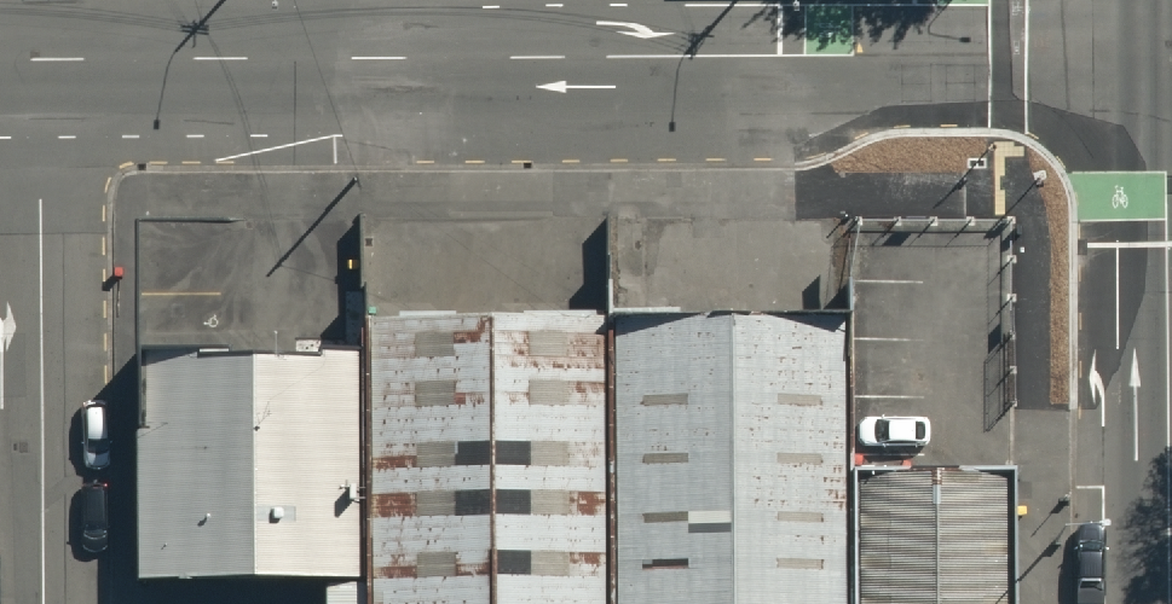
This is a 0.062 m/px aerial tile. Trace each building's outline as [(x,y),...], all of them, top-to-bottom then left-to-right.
[(608,334),(611,603),(850,603),(848,477),(847,331),(608,334)] [(363,336),(363,354),(365,581),(365,603),(611,603),(608,334),(363,336)] [(363,354),(140,355),(141,582),(365,581),(363,354)] [(848,477),(850,603),(1015,603),(1014,475),(848,477)]
